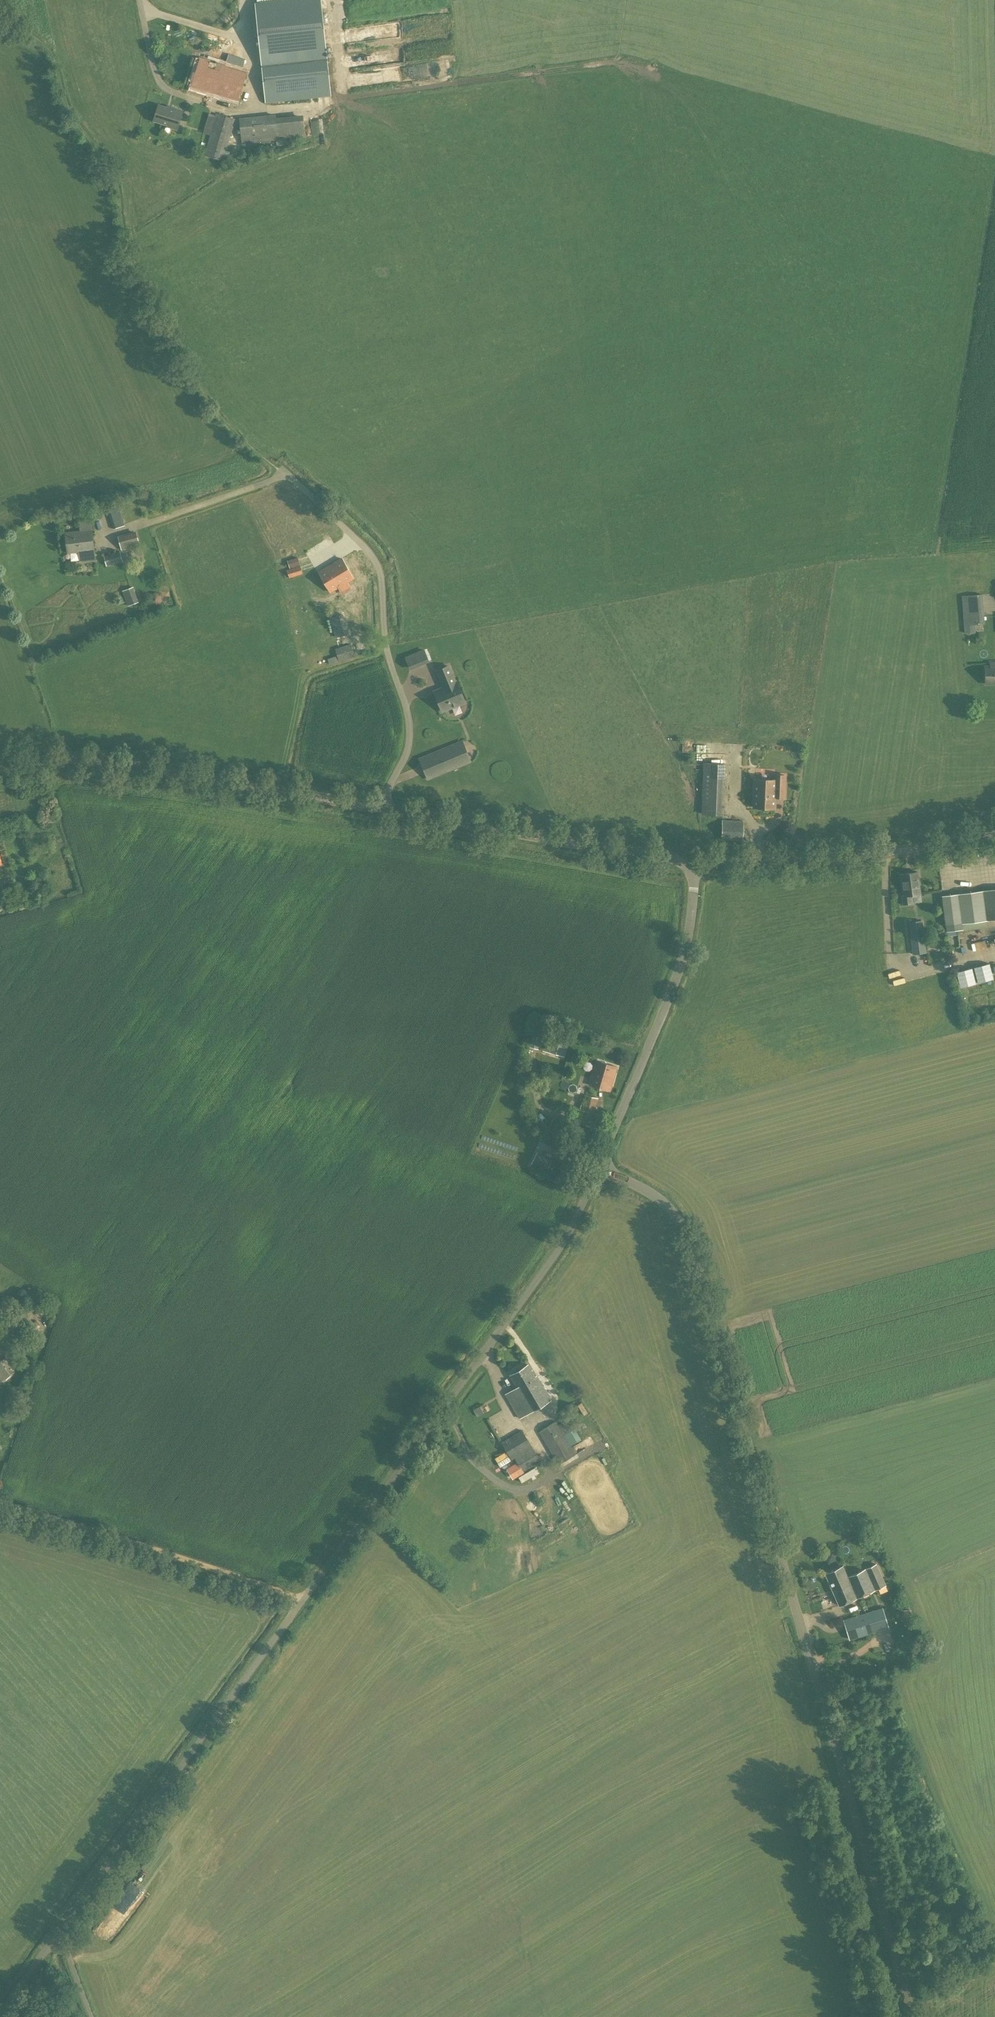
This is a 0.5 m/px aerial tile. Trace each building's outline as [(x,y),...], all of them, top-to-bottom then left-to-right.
[(266,103),(331,96),(326,52),(320,0),(299,0),(256,5),(261,59),(266,103)] [(400,55),(401,61),(409,60),(408,48),(396,49),(396,55),(400,55)] [(227,63),(244,68),(247,57),(230,52),(227,63)] [(247,72),(229,67),(200,58),(191,86),(238,101),(247,72)] [(177,129),(183,111),(171,107),(170,109),(159,105),(154,120),(169,125),(168,126),(177,129)] [(216,113),(213,125),(206,123),(203,132),(210,134),(204,155),(223,160),(235,119),(216,113)] [(239,118),(242,140),(234,138),(232,145),(241,148),(242,144),(278,140),(275,114),(239,118)] [(114,528),(125,525),(120,506),(108,509),(114,528)] [(69,553),(79,552),(80,561),(95,559),(90,519),(79,520),(80,530),(66,532),(69,553)] [(121,550),(140,545),(136,531),(117,536),(121,550)] [(107,566),(123,562),(120,551),(104,555),(107,566)] [(330,592),(354,578),(342,559),(318,573),(330,592)] [(366,562),(359,565),(364,575),(371,572),(366,562)] [(287,570),(289,578),(303,574),(300,565),(287,570)] [(122,591),(128,606),(139,601),(133,587),(122,591)] [(982,594),(962,595),(965,633),(975,633),(975,624),(984,623),(982,594)] [(336,638),(349,634),(343,614),(330,618),(336,638)] [(339,662),(354,656),(350,643),(335,649),(339,662)] [(427,647),(406,656),(412,670),(433,660),(427,647)] [(327,658),(329,665),(338,662),(336,656),(327,658)] [(457,682),(455,683),(449,666),(437,671),(444,687),(434,691),(443,711),(465,702),(457,682)] [(994,684),(994,666),(985,666),(985,684),(994,684)] [(420,758),(428,779),(470,762),(462,741),(420,758)] [(722,814),(724,764),(704,763),(702,814),(722,814)] [(785,775),(775,775),(774,780),(754,779),(753,807),(775,808),(775,784),(785,784),(785,775)] [(743,841),(743,821),(722,820),(721,840),(743,841)] [(911,901),(910,895),(921,894),(918,871),(900,874),(904,896),(905,902),(911,901)] [(942,896),(946,925),(994,919),(994,889),(942,896)] [(912,955),(927,953),(923,920),(908,922),(912,955)] [(610,1091),(617,1067),(596,1060),(589,1085),(610,1091)] [(586,1095),(583,1105),(581,1110),(576,1109),(574,1117),(592,1122),(598,1099),(586,1095)] [(551,1160),(536,1153),(530,1165),(545,1172),(551,1160)] [(10,1376),(0,1362),(0,1383),(10,1376)] [(510,1375),(517,1388),(505,1394),(519,1418),(551,1400),(537,1376),(536,1377),(528,1364),(510,1375)] [(558,1465),(575,1454),(557,1422),(539,1432),(558,1465)] [(523,1471),(540,1460),(522,1430),(501,1442),(512,1460),(514,1458),(517,1463),(507,1469),(513,1479),(524,1473),(523,1471)] [(857,1597),(885,1585),(876,1564),(848,1577),(857,1597)] [(857,1597),(848,1577),(843,1566),(825,1574),(839,1605),(857,1597)] [(843,1620),(849,1639),(849,1640),(889,1628),(882,1607),(843,1620)]
